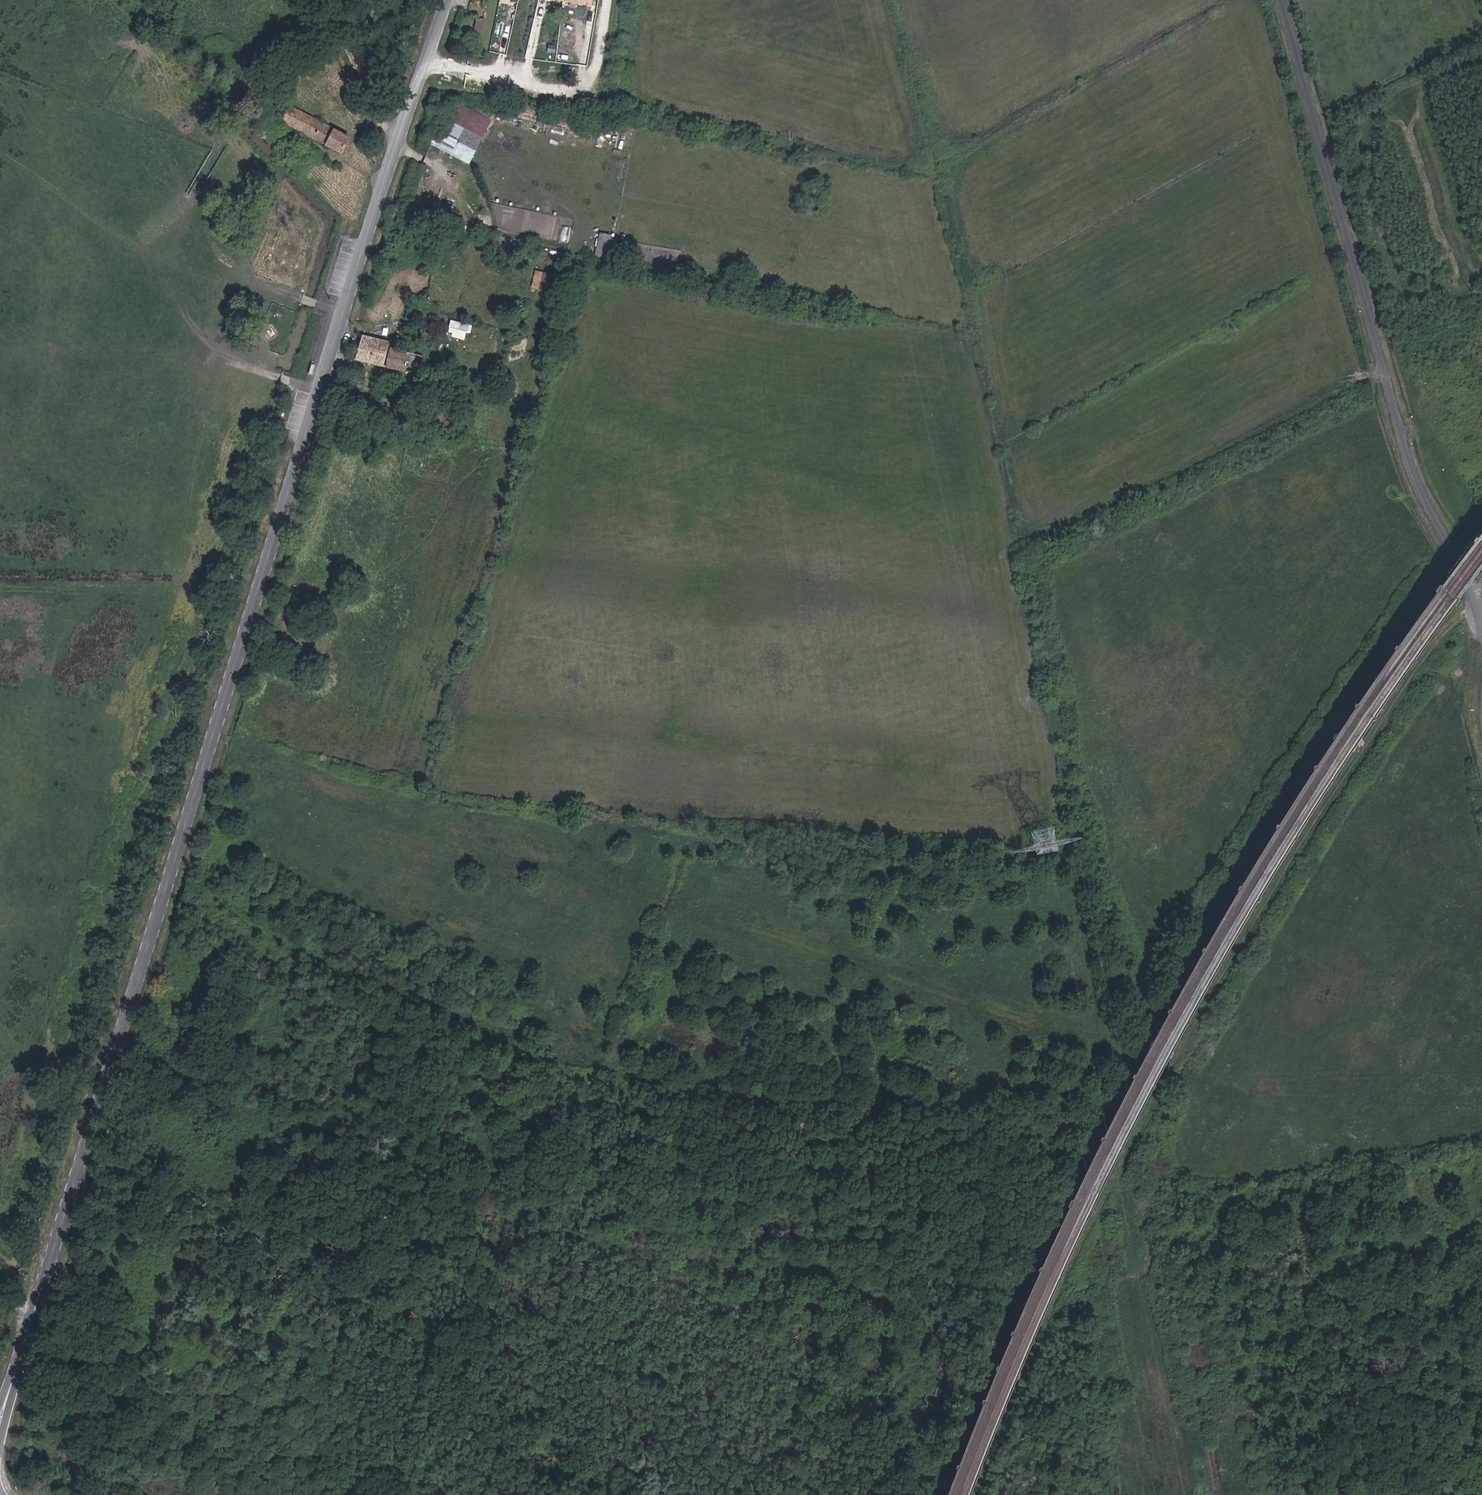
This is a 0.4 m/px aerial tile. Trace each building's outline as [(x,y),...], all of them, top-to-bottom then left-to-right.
[(350,136),(279,97),(271,112),(343,150),(350,136)] [(461,105),(452,122),(438,147),(452,154),(466,130),(464,129),(473,112),(461,105)] [(615,258),(617,233),(598,231),(596,256),(615,258)] [(549,275),(535,271),(531,287),(545,291),(549,275)] [(468,337),(471,322),(451,318),(448,334),(468,337)] [(361,336),(355,361),(418,379),(423,359),(392,350),(394,345),(361,336)] [(1457,1262),(1439,1266),(1440,1271),(1442,1271),(1443,1274),(1459,1270),(1457,1262)]
